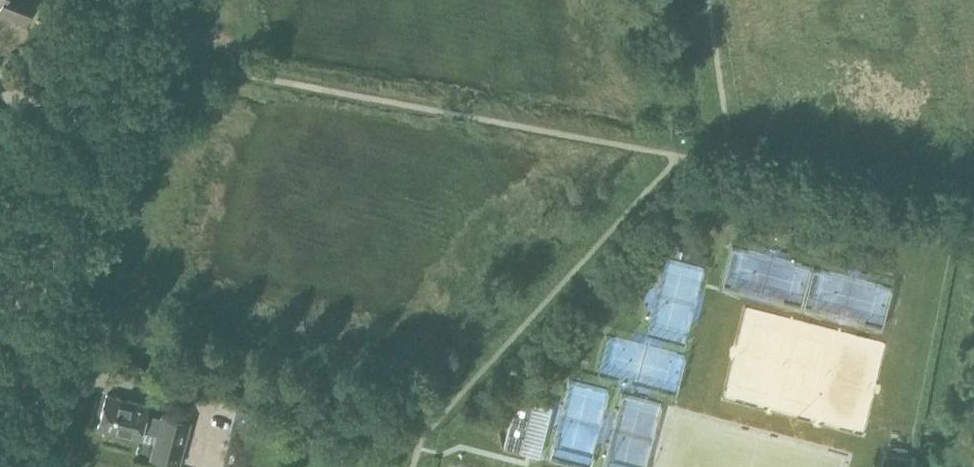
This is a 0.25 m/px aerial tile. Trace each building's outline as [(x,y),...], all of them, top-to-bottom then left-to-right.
[(3,2),(0,10),(0,12),(26,22),(34,0),(0,0),(0,1),(3,2)] [(107,394),(98,428),(139,439),(142,429),(157,433),(151,457),(178,464),(182,447),(185,447),(192,420),(176,416),(175,418),(162,415),(162,416),(146,412),(148,405),(107,394)] [(504,446),(520,451),(532,404),(516,399),(504,446)] [(884,453),(882,465),(891,466),(907,466),(909,458),(884,453)]
